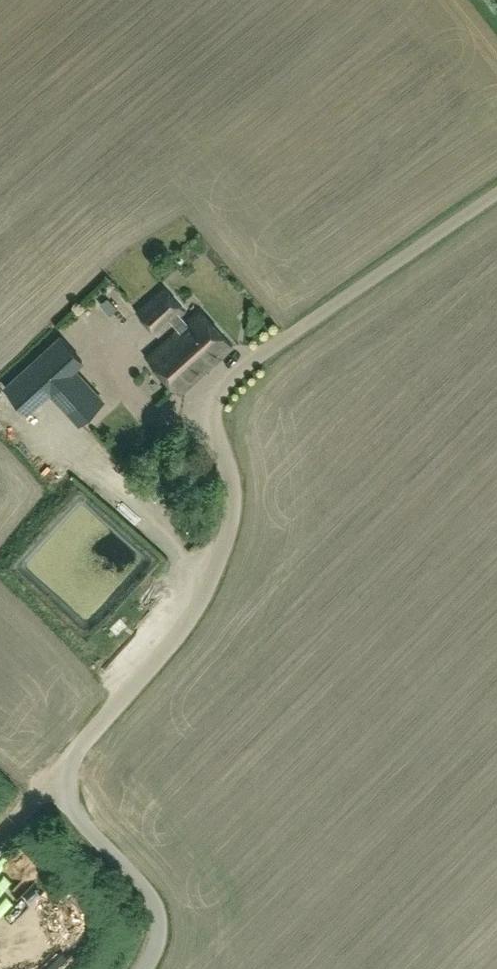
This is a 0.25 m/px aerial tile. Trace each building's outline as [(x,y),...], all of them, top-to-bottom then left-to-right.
[(200,310),(187,322),(181,315),(185,311),(164,289),(138,313),(158,336),(172,322),(179,330),(148,359),(181,394),(233,345),(200,310)] [(102,296),(91,307),(104,321),(116,310),(102,296)] [(49,391),(79,424),(91,413),(77,397),(88,386),(74,370),(83,362),(61,338),(6,387),(27,411),(49,391)]
